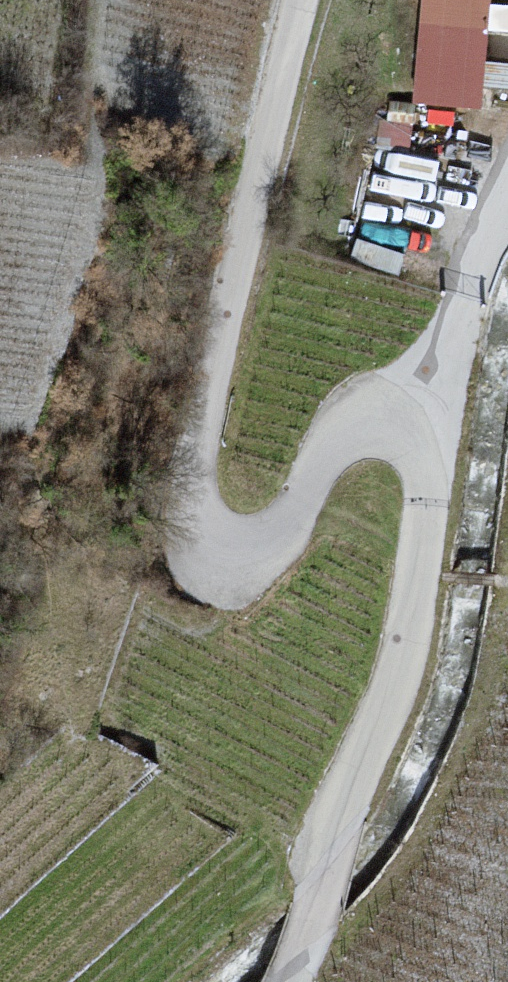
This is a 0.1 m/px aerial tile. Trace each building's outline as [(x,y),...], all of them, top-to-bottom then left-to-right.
[(421,96),(487,98),(489,0),(423,0),(421,96)]
